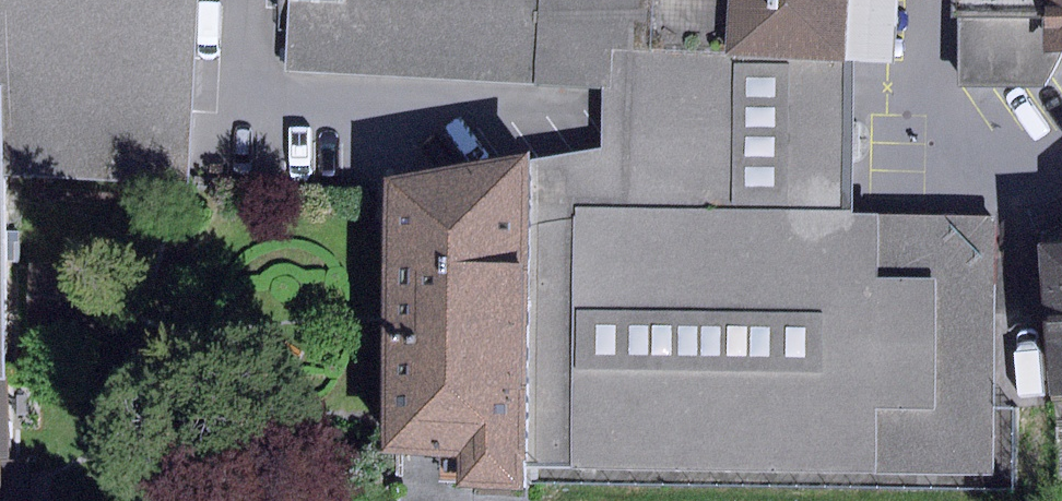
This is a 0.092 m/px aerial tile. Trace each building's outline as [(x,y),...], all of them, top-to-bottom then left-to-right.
[(197,0),(0,0),(0,124),(4,174),(185,180),(197,0)] [(546,0),(286,0),(285,70),(542,82),(546,0)] [(542,82),(609,87),(609,48),(846,61),(849,0),(546,0),(542,82)] [(846,61),(854,62),(894,64),(897,0),(849,0),(846,61)] [(970,92),(1048,91),(1061,69),(1061,0),(969,0),(970,92)] [(604,150),(529,159),(527,297),(526,467),(995,474),(994,215),(851,213),(854,62),(846,61),(609,48),(609,87),(604,150)] [(527,297),(529,159),(382,176),(381,451),(457,453),(454,483),(526,489),(526,467),(527,297)] [(1038,244),(1046,393),(1061,392),(1061,243),(1038,244)] [(5,375),(0,375),(0,500),(29,500),(28,459),(6,460),(5,375)]
